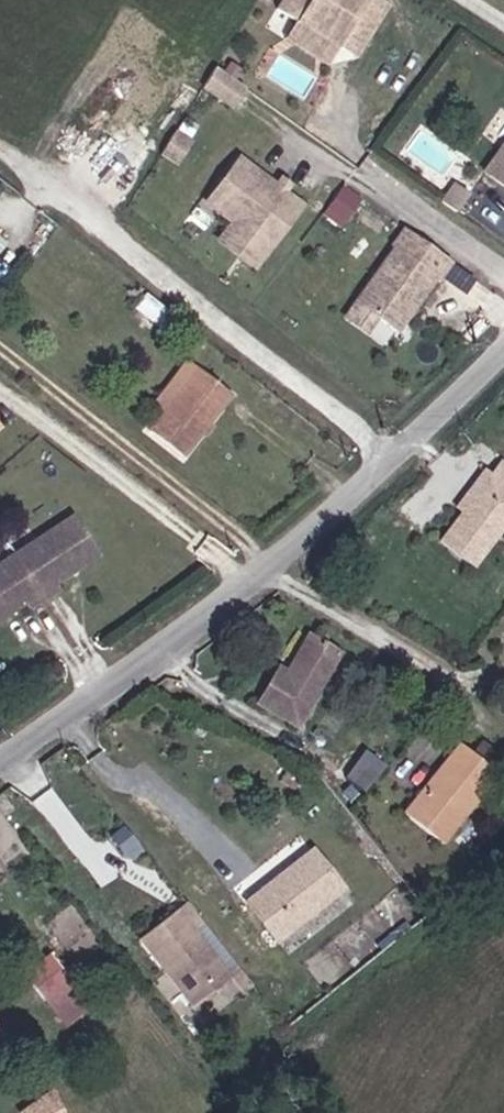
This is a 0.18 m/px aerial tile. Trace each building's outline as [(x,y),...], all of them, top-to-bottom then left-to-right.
[(280,9),(300,21),(342,47),(371,0),(285,0),(280,9)] [(342,47),(359,58),(392,6),(383,0),(371,0),(342,47)] [(300,21),(289,39),(331,64),(342,47),(300,21)] [(218,68),(207,87),(233,106),(246,88),(218,68)] [(177,135),(166,153),(181,162),(192,144),(177,135)] [(488,171),(503,182),(503,148),(488,171)] [(242,161),(210,204),(236,224),(271,251),(303,207),(242,161)] [(326,208),(342,221),(361,197),(345,184),(326,208)] [(271,251),(236,224),(222,243),(257,269),(271,251)] [(452,263),(407,231),(395,249),(397,250),(358,304),(398,334),(437,280),(439,281),(452,263)] [(140,317),(158,330),(168,317),(150,303),(140,317)] [(162,414),(197,368),(187,361),(152,406),(162,414)] [(230,394),(197,368),(162,414),(148,432),(181,457),(230,394)] [(471,486),(478,490),(461,512),(438,542),(471,568),(503,524),(503,463),(500,460),(489,475),(483,471),(471,486)] [(478,490),(471,486),(454,508),(461,512),(478,490)] [(71,516),(12,555),(42,602),(59,591),(55,585),(98,556),(71,516)] [(12,555),(0,563),(0,622),(25,605),(29,611),(42,602),(12,555)] [(305,634),(290,659),(297,663),(289,677),(282,673),(274,668),(255,702),(293,724),(335,652),(305,634)] [(290,659),(282,673),(289,677),(297,663),(290,659)] [(402,814),(440,844),(496,774),(458,744),(402,814)] [(343,782),(363,798),(385,771),(365,755),(343,782)] [(246,903),(276,942),(341,890),(311,852),(246,903)] [(192,1006),(228,979),(177,910),(140,938),(192,1006)] [(46,959),(20,979),(41,1003),(67,983),(46,959)] [(67,983),(41,1003),(59,1024),(86,1004),(67,983)] [(19,1111),(20,1112),(63,1112),(52,1088),(19,1111)]
